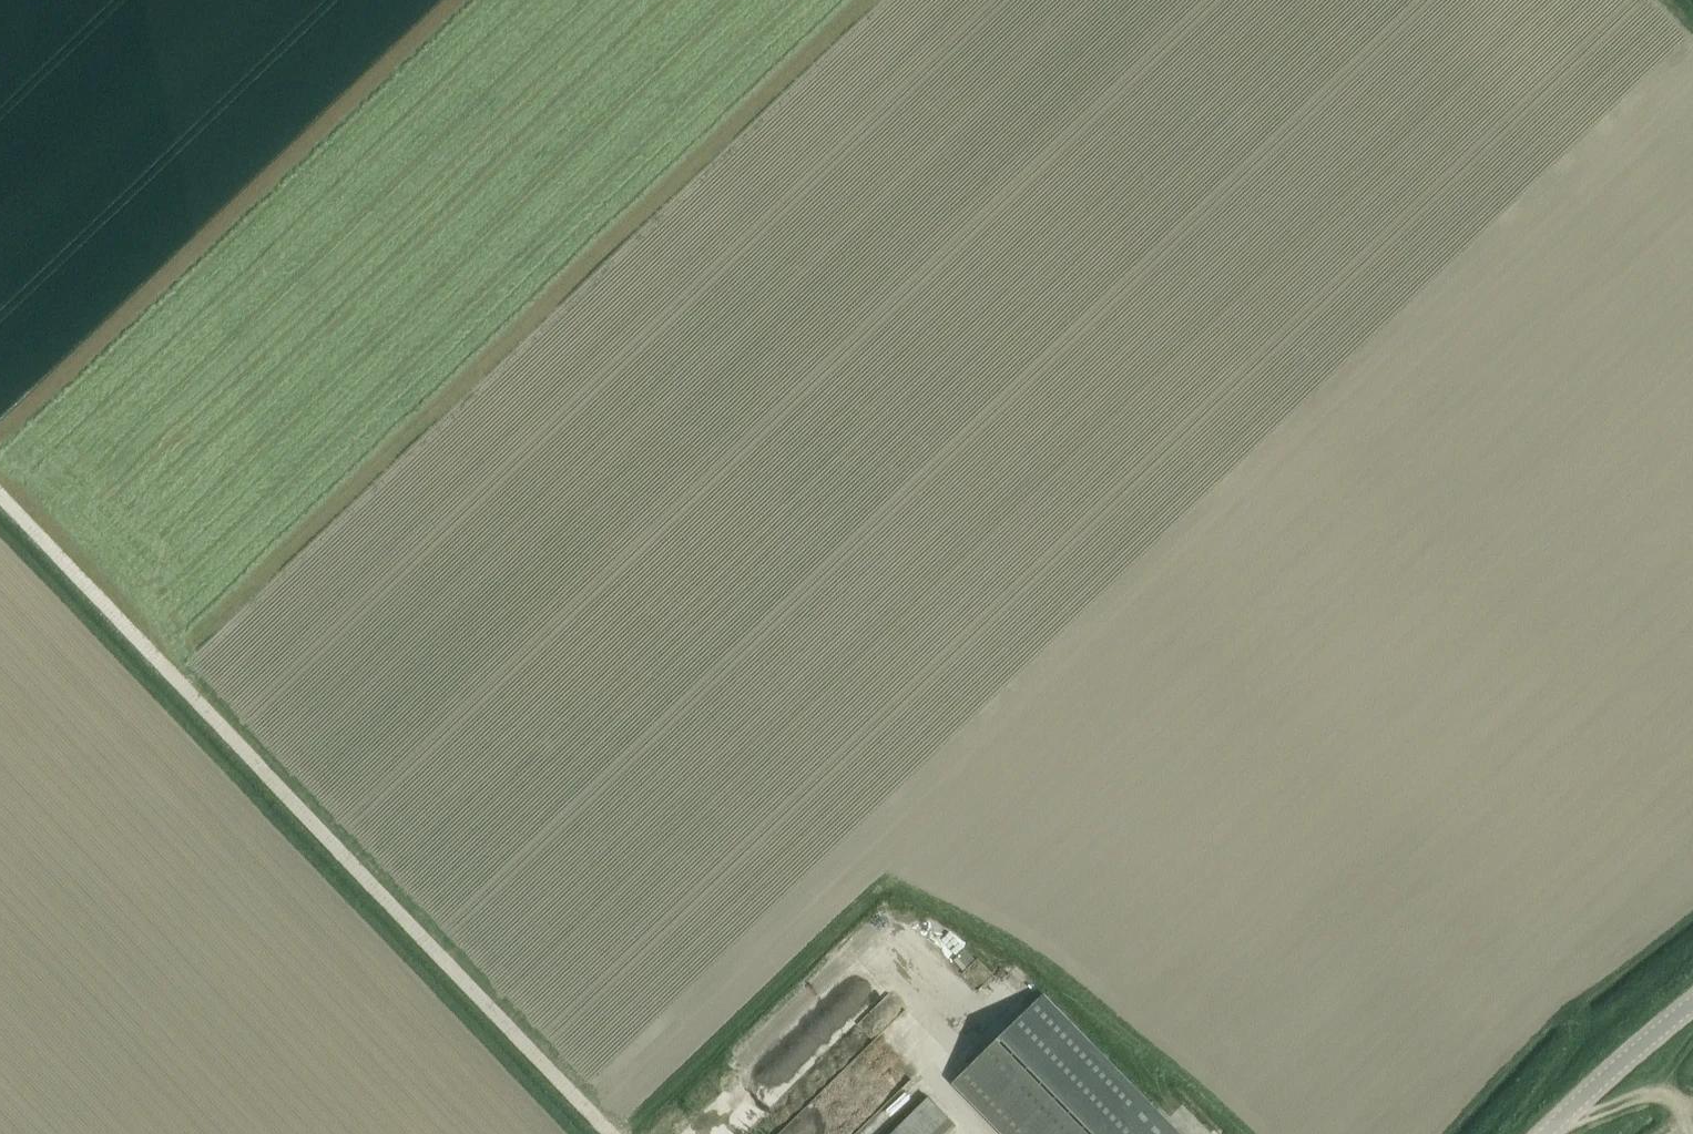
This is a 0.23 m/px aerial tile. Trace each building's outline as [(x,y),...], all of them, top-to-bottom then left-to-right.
[(902,979),(873,950),(713,1107),(721,1116),(714,1122),(708,1116),(690,1133),(745,1133),(902,979)] [(1044,993),(954,1081),(1006,1133),(1181,1133),(1044,993)] [(784,1133),(827,1133),(922,1040),(900,1019),(784,1133)] [(895,1128),(901,1133),(942,1133),(954,1122),(928,1096),(895,1128)]
